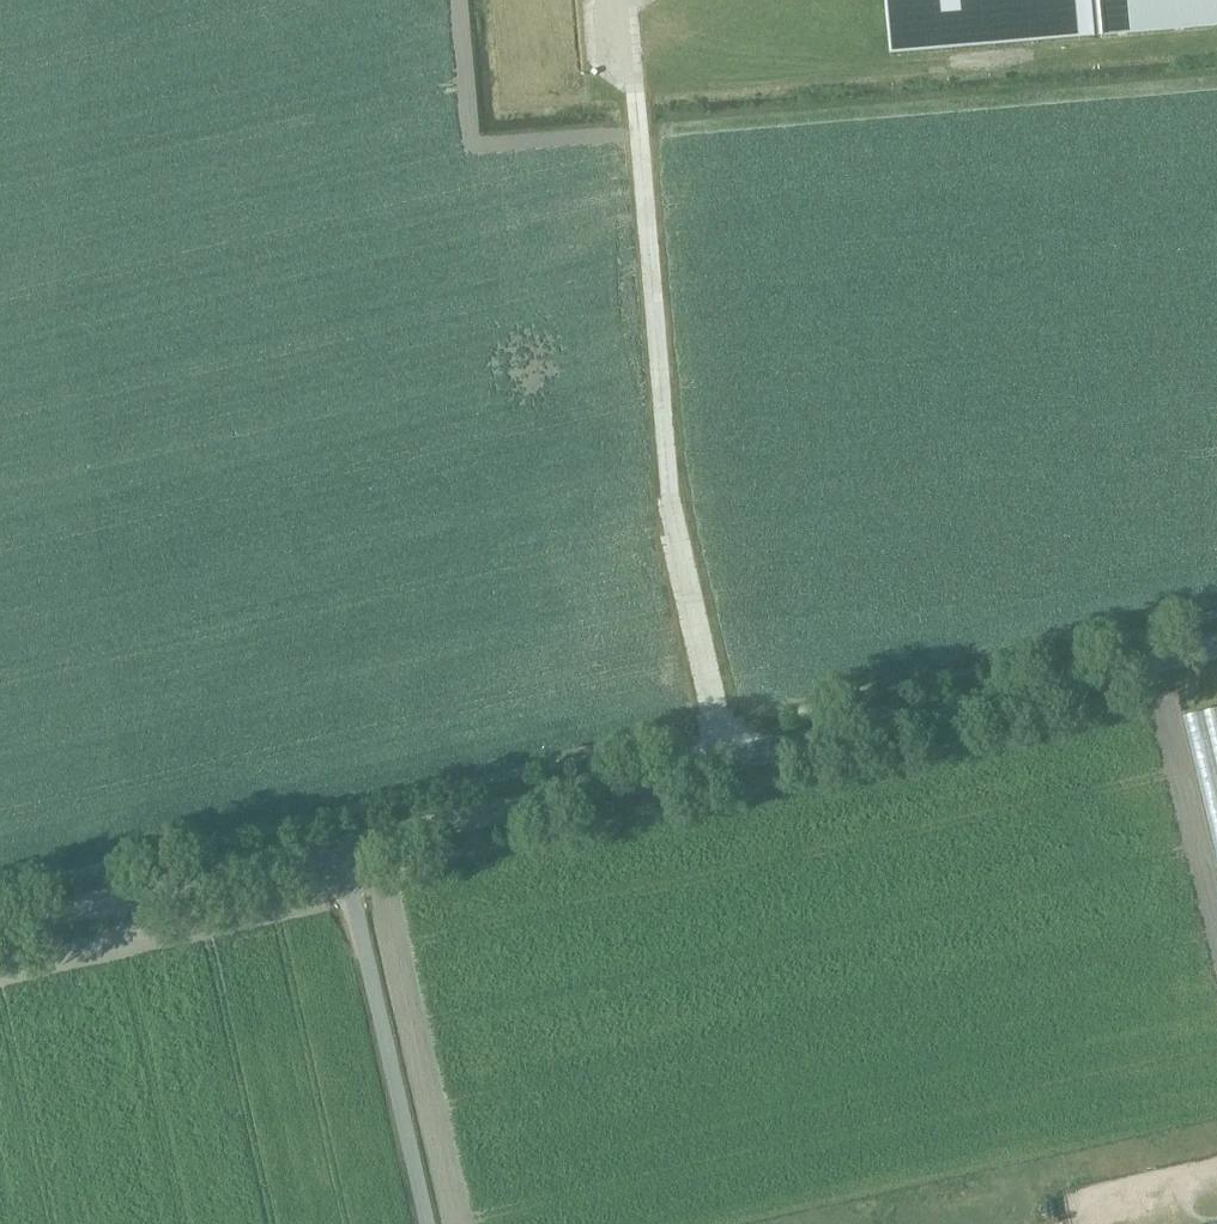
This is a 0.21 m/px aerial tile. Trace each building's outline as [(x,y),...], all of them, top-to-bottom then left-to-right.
[(894,53),(1102,36),(1099,0),(889,0),(894,53)] [(1216,26),(1216,0),(1099,0),(1102,36),(1216,26)]
